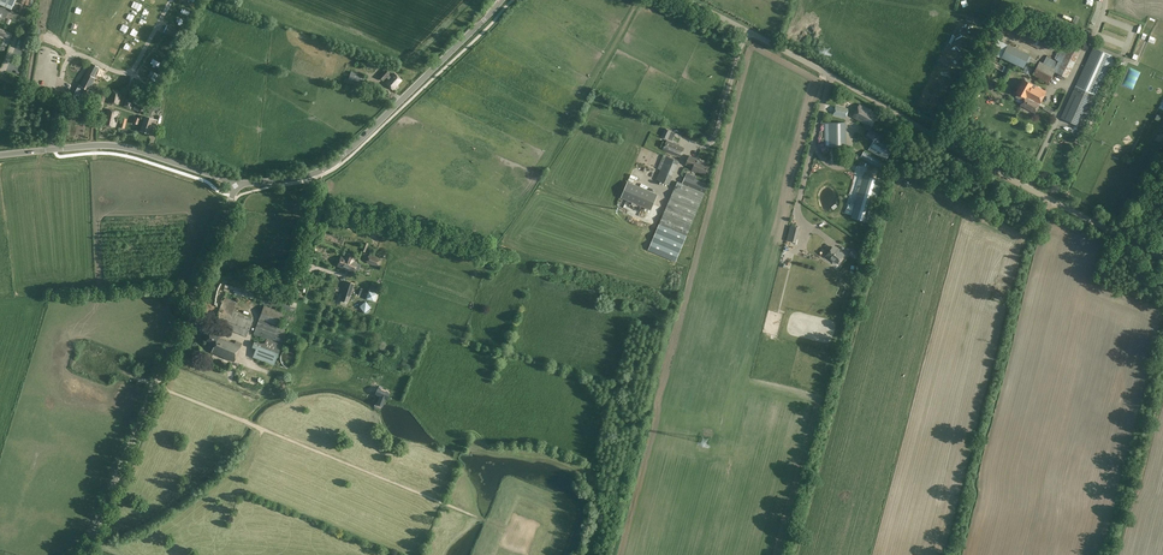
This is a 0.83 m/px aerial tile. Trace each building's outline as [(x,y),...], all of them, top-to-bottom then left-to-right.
[(11,9),(15,0),(0,0),(0,4),(11,9)] [(1009,18),(1001,31),(1040,50),(1046,36),(1009,18)] [(171,28),(167,26),(164,32),(168,33),(169,34),(170,33),(174,36),(176,37),(179,31),(171,28)] [(1083,41),(1087,33),(1080,30),(1076,38),(1083,41)] [(1030,56),(1008,45),(1001,58),(1024,69),(1030,56)] [(1048,56),(1043,63),(1056,70),(1055,72),(1066,78),(1080,51),(1072,47),(1068,53),(1062,50),(1056,60),(1048,56)] [(1093,47),(1061,118),(1081,127),(1114,56),(1093,47)] [(1005,67),(995,62),(992,60),(989,65),(1004,73),(1007,68),(1005,67)] [(1055,72),(1056,70),(1043,63),(1043,64),(1040,62),(1033,75),(1049,83),(1055,72)] [(79,97),(86,101),(92,91),(89,90),(95,78),(93,77),(94,74),(95,74),(99,67),(92,63),(88,70),(89,71),(87,74),(86,74),(80,86),(81,86),(79,91),(81,92),(79,97)] [(1032,69),(1026,66),(1023,72),(1029,75),(1032,69)] [(378,77),(382,80),(386,76),(389,79),(386,83),(393,89),(402,79),(395,74),(392,77),(388,74),(389,73),(385,69),(378,77)] [(349,79),(363,83),(365,76),(351,72),(349,78),(349,79)] [(347,83),(361,88),(362,83),(349,79),(347,83)] [(1036,101),(1040,103),(1046,92),(1025,81),(1024,80),(1017,93),(1025,98),(1021,105),(1026,108),(1029,102),(1035,105),(1036,101)] [(121,92),(111,90),(109,103),(120,105),(121,92)] [(102,110),(107,93),(101,92),(96,108),(102,110)] [(1035,105),(1029,102),(1026,108),(1035,113),(1040,103),(1036,101),(1035,105)] [(878,114),(860,104),(853,117),(865,124),(864,125),(866,127),(865,128),(869,130),(878,114)] [(836,105),(833,117),(846,119),(849,108),(836,105)] [(103,124),(115,127),(119,111),(106,108),(103,124)] [(1099,113),(1090,109),(1086,117),(1095,121),(1099,113)] [(145,116),(143,124),(141,131),(149,134),(152,125),(155,126),(157,120),(145,116)] [(668,139),(672,131),(665,128),(661,136),(668,139)] [(869,130),(866,135),(874,140),(878,142),(878,141),(881,136),(869,130)] [(845,134),(824,134),(824,146),(845,146),(845,134)] [(684,147),(672,142),(667,140),(663,148),(680,156),(684,147)] [(878,142),(874,140),(869,150),(886,160),(892,149),(878,141),(878,142)] [(889,165),(864,152),(861,157),(885,171),(889,165)] [(697,171),(704,174),(706,170),(707,170),(709,165),(697,160),(698,159),(690,155),(686,164),(693,167),(692,170),(697,172),(697,171)] [(678,161),(666,156),(656,179),(668,185),(678,161)] [(882,180),(864,175),(851,217),(869,222),(882,180)] [(678,181),(648,250),(676,261),(705,193),(678,181)] [(651,210),(658,194),(628,182),(621,197),(651,210)] [(791,225),(787,240),(796,242),(800,228),(791,225)] [(833,247),(827,255),(837,263),(843,254),(833,247)] [(853,250),(849,254),(855,258),(857,255),(858,254),(857,253),(854,251),(853,250)] [(366,261),(367,263),(376,266),(379,265),(380,261),(379,258),(370,255),(368,256),(366,261)] [(347,256),(346,257),(346,258),(341,256),(337,265),(354,271),(358,262),(349,259),(350,257),(347,256)] [(347,280),(340,300),(348,302),(355,283),(347,280)] [(261,300),(262,293),(225,283),(223,290),(261,300)] [(369,291),(366,299),(374,301),(376,294),(376,293),(369,291)] [(297,303),(262,294),(260,304),(295,312),(297,303)] [(365,301),(359,306),(360,308),(364,312),(364,313),(371,308),(370,306),(367,303),(365,301)] [(259,318),(279,325),(283,313),(264,305),(259,318)] [(232,314),(219,309),(214,322),(246,336),(253,319),(233,310),(232,314)] [(279,325),(259,318),(253,334),(266,339),(282,345),(288,329),(279,325)] [(234,361),(242,343),(236,340),(234,343),(218,336),(219,335),(210,331),(206,341),(214,345),(211,352),(234,361)] [(282,345),(266,339),(264,344),(254,341),(252,347),(277,356),(282,345)] [(384,397),(388,390),(376,385),(373,392),(378,394),(375,402),(380,404),(383,397),(384,397)]
